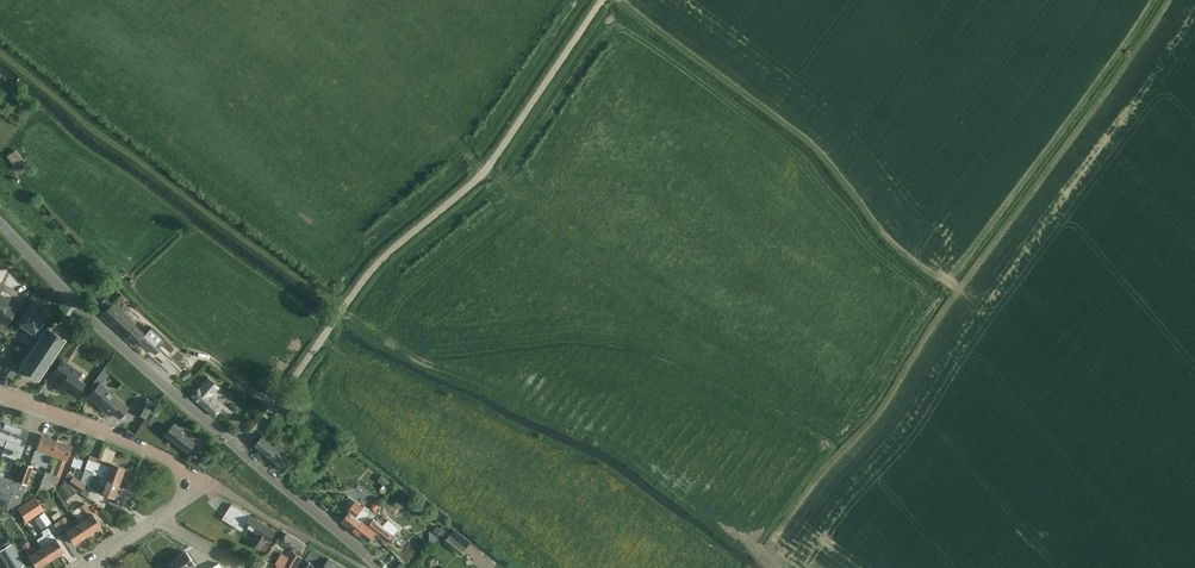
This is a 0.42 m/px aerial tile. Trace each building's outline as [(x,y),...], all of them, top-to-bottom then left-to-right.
[(16,151),(6,157),(13,167),(23,160),(16,151)] [(10,320),(15,309),(6,305),(9,299),(0,295),(0,323),(7,326),(10,320)] [(105,311),(101,316),(132,345),(137,340),(146,348),(146,347),(154,354),(159,348),(158,347),(165,339),(157,332),(150,324),(143,333),(112,304),(106,310),(105,311)] [(17,323),(40,338),(45,330),(40,326),(46,316),(29,305),(17,323)] [(45,330),(40,338),(20,367),(38,380),(64,340),(47,328),(45,330)] [(66,356),(70,358),(81,342),(78,339),(66,356)] [(80,372),(73,367),(62,359),(51,374),(62,381),(59,386),(74,397),(84,383),(77,378),(80,372)] [(173,377),(179,369),(168,361),(162,369),(173,377)] [(104,368),(100,373),(104,376),(108,371),(104,368)] [(17,373),(11,369),(4,380),(10,384),(17,373)] [(189,371),(181,377),(183,381),(192,375),(189,371)] [(201,386),(191,396),(213,416),(218,410),(227,418),(231,413),(222,405),(228,398),(222,393),(224,392),(218,387),(219,387),(208,378),(201,386)] [(99,384),(88,396),(109,414),(111,411),(118,418),(126,409),(99,384)] [(140,401),(134,412),(145,419),(151,408),(140,401)] [(4,447),(7,439),(12,425),(0,420),(0,445),(4,447)] [(12,425),(7,439),(17,443),(12,455),(19,458),(24,444),(23,444),(28,430),(12,425)] [(194,442),(190,439),(187,437),(172,426),(165,435),(187,452),(194,442)] [(41,435),(37,446),(31,462),(39,464),(43,451),(51,454),(56,440),(41,435)] [(289,459),(286,457),(294,448),(282,438),(275,447),(262,437),(254,447),(280,469),(289,459)] [(55,489),(57,484),(66,460),(71,446),(56,440),(51,454),(59,457),(58,460),(55,459),(50,473),(45,471),(39,488),(47,491),(54,487),(55,489)] [(204,454),(198,464),(204,469),(211,459),(204,454)] [(84,468),(93,471),(92,473),(119,483),(124,468),(110,463),(89,456),(85,467),(84,468)] [(74,458),(71,465),(79,468),(82,461),(78,460),(75,459),(74,458)] [(14,460),(11,469),(18,471),(21,463),(14,460)] [(23,462),(14,487),(23,490),(33,465),(23,462)] [(68,473),(65,482),(78,491),(80,492),(85,485),(68,473)] [(87,488),(102,494),(113,498),(119,483),(92,473),(87,488)] [(56,489),(64,500),(78,491),(65,482),(59,486),(58,484),(57,484),(55,489),(56,489)] [(390,487),(385,483),(379,492),(384,496),(390,487)] [(4,510),(9,498),(0,495),(0,508),(4,510)] [(35,497),(18,508),(21,513),(29,508),(33,515),(43,509),(35,497)] [(349,512),(342,522),(355,532),(371,511),(365,507),(364,507),(356,500),(354,503),(353,504),(348,510),(348,511),(349,512)] [(375,512),(381,505),(377,501),(370,508),(375,512)] [(84,503),(78,507),(74,510),(70,504),(67,506),(79,522),(79,523),(87,535),(100,526),(92,514),(91,514),(84,503)] [(239,521),(258,533),(252,543),(265,552),(272,541),(270,540),(275,531),(251,516),(232,504),(222,518),(235,527),(239,521)] [(371,511),(355,532),(368,542),(375,532),(388,542),(391,539),(402,547),(404,544),(407,541),(401,537),(395,533),(394,534),(375,519),(377,516),(371,511)] [(60,516),(57,512),(51,516),(54,520),(60,516)] [(50,522),(44,513),(35,519),(41,528),(50,522)] [(87,535),(79,523),(71,527),(64,517),(59,521),(66,531),(65,532),(73,544),(87,535)] [(440,528),(438,527),(432,534),(437,538),(443,531),(447,526),(440,520),(438,522),(442,525),(440,528)] [(44,535),(37,539),(42,547),(50,559),(63,550),(57,541),(55,538),(55,539),(51,533),(47,528),(42,532),(44,535)] [(300,556),(306,546),(287,533),(281,542),(296,552),(290,559),(281,553),(275,563),(283,567),(296,567),(303,558),(300,556)] [(455,550),(455,549),(461,554),(467,547),(461,543),(451,534),(444,542),(455,550)] [(33,548),(38,545),(32,535),(27,539),(33,548)] [(22,545),(29,556),(28,556),(30,558),(36,567),(37,567),(50,559),(42,547),(35,552),(27,541),(22,545)] [(2,550),(0,551),(0,555),(9,567),(18,567),(24,564),(11,544),(2,550)] [(195,565),(187,552),(170,563),(173,567),(196,567),(194,565),(195,565)] [(329,558),(323,567),(346,567),(329,558)] [(305,560),(300,567),(312,567),(314,565),(305,560)]
